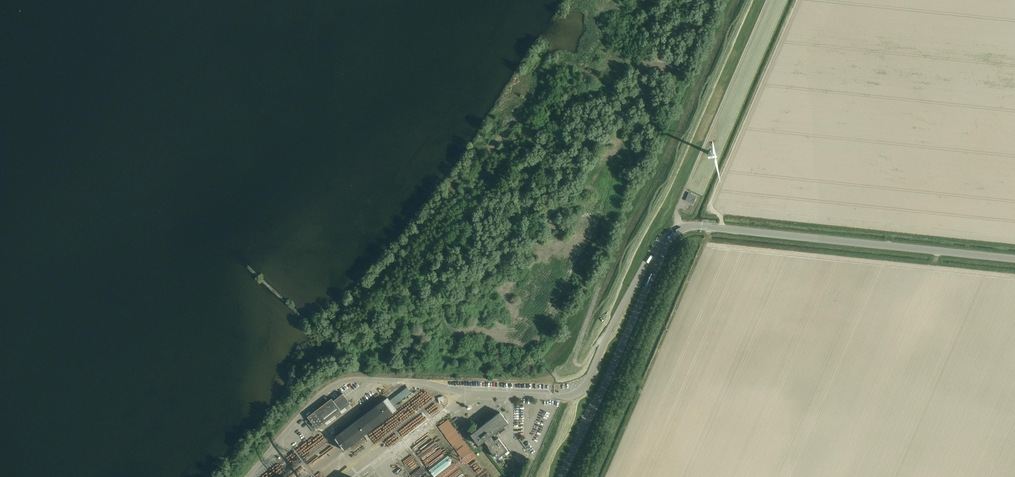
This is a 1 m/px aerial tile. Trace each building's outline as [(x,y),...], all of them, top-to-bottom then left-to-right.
[(693,204),(696,196),(689,192),(685,200),(693,204)] [(395,398),(400,405),(416,394),(411,387),(395,398)] [(351,403),(343,393),(333,401),(332,398),(307,417),(317,429),(351,403)] [(387,397),(334,438),(344,450),(397,410),(393,405),(388,398),(387,397)] [(490,436),(493,433),(508,422),(500,412),(471,434),(479,445),(485,440),(489,445),(488,446),(497,458),(507,450),(498,438),(494,441),(490,436)]
